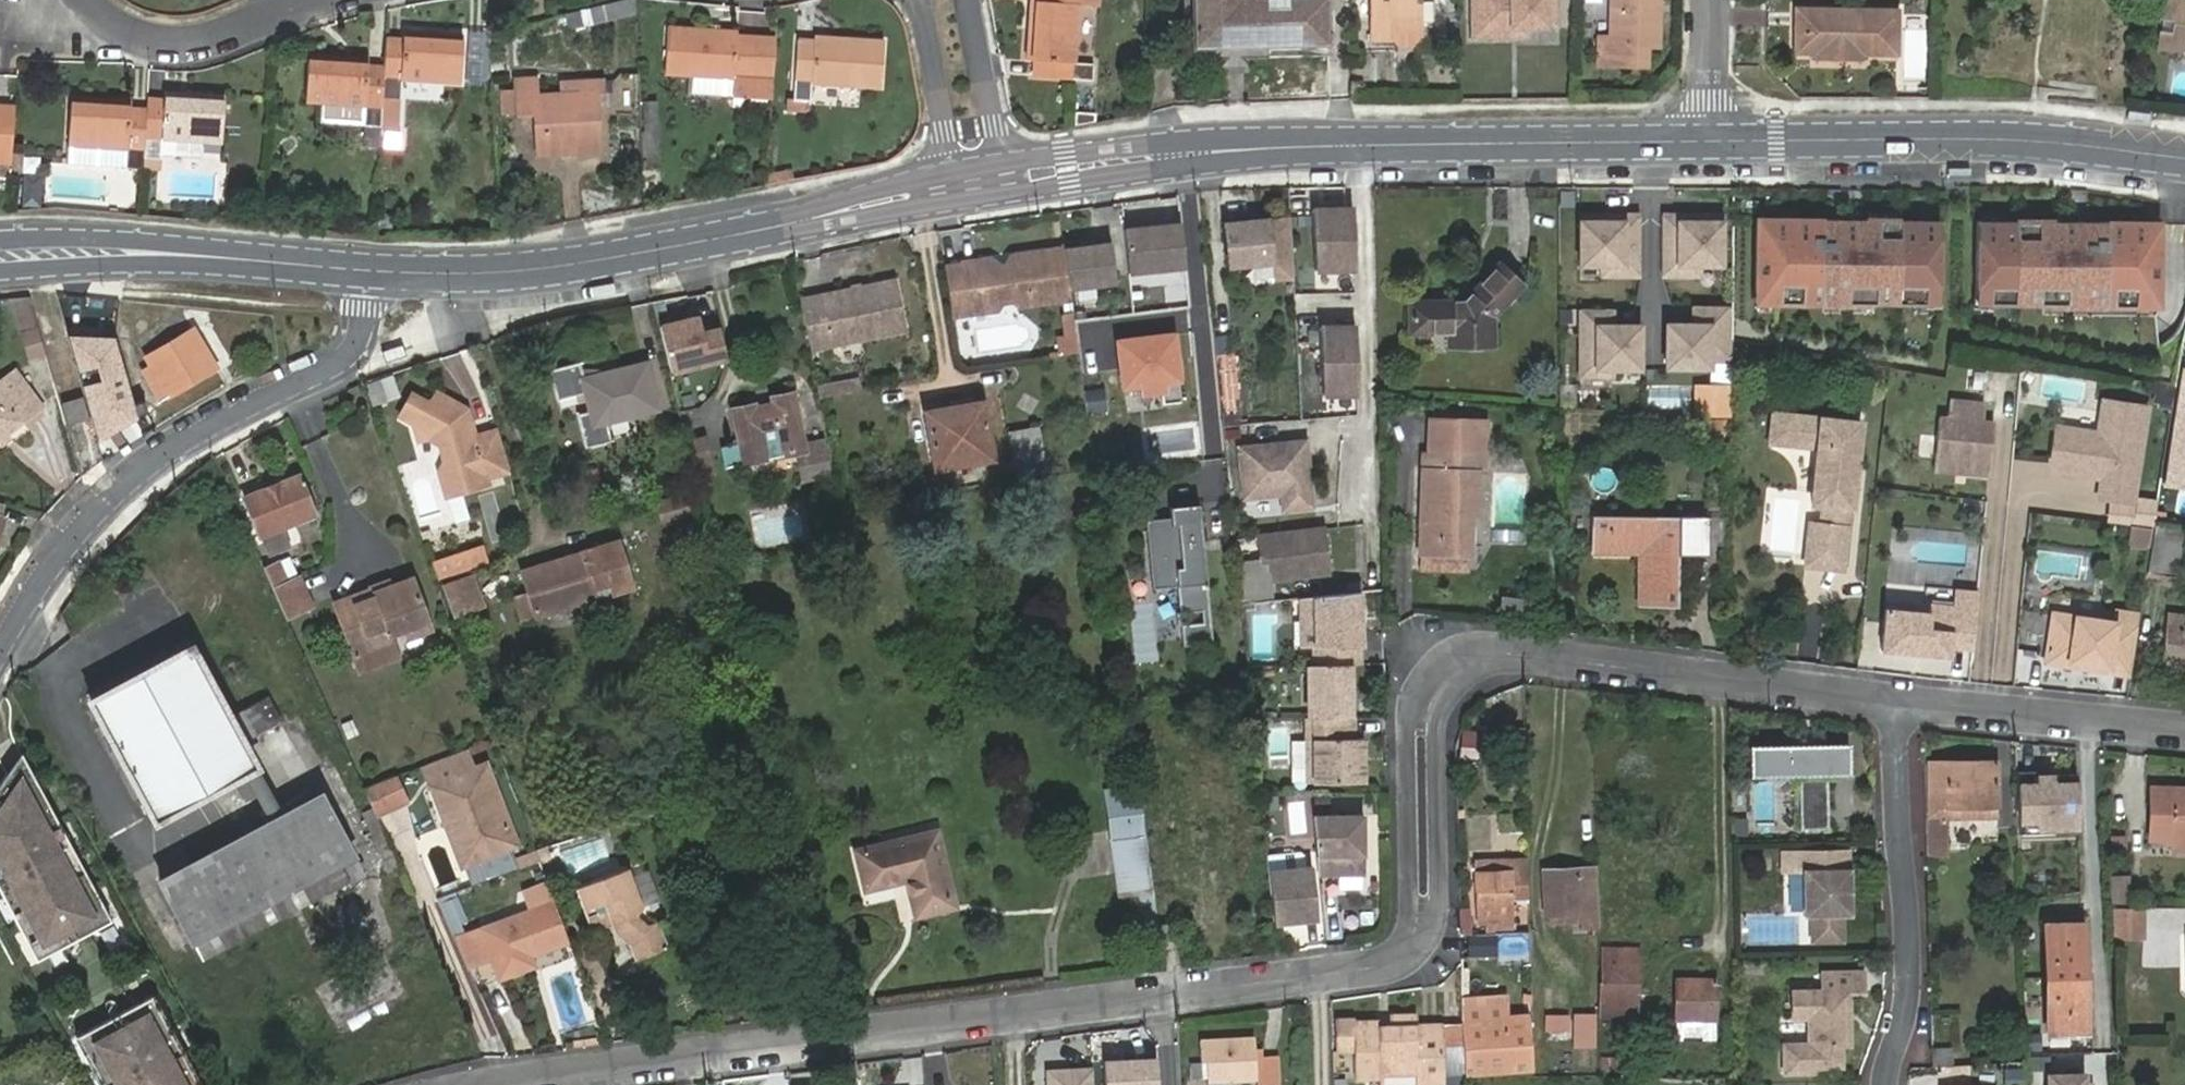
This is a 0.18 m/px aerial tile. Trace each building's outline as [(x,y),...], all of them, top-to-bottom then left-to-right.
[(635,0),(618,0),(567,12),(570,27),(635,11),(635,0)] [(1195,45),(1326,42),(1327,0),(1193,0),(1195,45)] [(1373,38),(1396,38),(1396,24),(1422,23),(1421,0),(1372,0),(1373,38)] [(1470,37),(1509,36),(1509,27),(1528,27),(1549,26),(1549,0),(1470,0),(1470,37)] [(1549,26),(1559,26),(1559,0),(1549,0),(1549,26)] [(1660,3),(1660,0),(1612,0),(1611,33),(1599,34),(1598,61),(1646,62),(1646,44),(1652,44),(1652,3),(1660,3)] [(2164,18),(2175,21),(2173,30),(2163,29),(2160,29),(2158,45),(2182,49),(2184,47),(2184,0),(2159,0),(2156,17),(2164,18)] [(1032,1),(1028,59),(1036,59),(1035,76),(1093,79),(1095,62),(1075,61),(1079,4),(1032,1)] [(1659,44),(1660,3),(1652,3),(1652,44),(1659,44)] [(1884,48),(1883,56),(1901,57),(1902,8),(1795,7),(1794,53),(1816,54),(1816,59),(1864,59),(1865,55),(1865,48),(1884,48)] [(2175,21),(2164,18),(2163,29),(2173,30),(2175,21)] [(1422,23),(1396,24),(1396,38),(1403,44),(1415,44),(1422,38),(1422,23)] [(732,93),(771,96),(775,38),(737,36),(737,32),(668,27),(665,72),(694,74),(733,77),(732,93)] [(1528,27),(1509,27),(1509,36),(1528,36),(1528,27)] [(383,71),(381,97),(400,99),(401,78),(460,82),(463,36),(404,31),(404,38),(385,37),(383,71)] [(796,40),(791,99),(787,98),(786,111),(805,112),(806,101),(810,102),(812,82),(879,87),(882,41),(814,35),(814,41),(796,40)] [(1865,55),(1883,56),(1884,48),(1865,48),(1865,55)] [(364,127),(380,127),(381,97),(383,71),(368,70),(369,60),(308,56),(305,100),(322,102),(366,105),(364,124),(364,127)] [(733,77),(694,74),(692,90),(732,93),(733,77)] [(515,91),(516,112),(535,112),(537,154),(598,150),(595,92),(602,92),(602,81),(561,82),(561,93),(537,95),(535,78),(515,78),(515,91)] [(500,114),(516,112),(515,91),(500,91),(500,114)] [(147,109),(143,155),(160,158),(162,137),(221,142),(225,98),(165,93),(164,101),(147,99),(147,109)] [(125,167),(142,168),(143,155),(147,109),(130,108),(130,103),(72,97),(68,143),(127,148),(125,167)] [(381,97),(380,127),(397,129),(400,99),(381,97)] [(639,101),(641,166),(657,166),(655,100),(639,101)] [(14,101),(0,101),(0,177),(9,177),(14,101)] [(366,105),(322,102),(321,121),(364,124),(366,105)] [(1077,112),(1076,125),(1096,121),(1098,113),(1077,112)] [(362,147),(378,147),(380,127),(364,127),(362,147)] [(127,148),(68,143),(67,161),(125,167),(127,148)] [(143,155),(142,168),(159,169),(160,158),(143,155)] [(777,181),(793,178),(792,168),(775,172),(777,181)] [(730,190),(752,186),(749,176),(727,180),(730,190)] [(1643,210),(1581,210),(1581,267),(1602,267),(1602,280),(1643,280),(1643,210)] [(1727,211),(1663,211),(1663,278),(1704,278),(1704,266),(1727,266),(1727,211)] [(1353,215),(1310,215),(1314,276),(1354,275),(1353,215)] [(1291,256),(1289,218),(1225,223),(1229,266),(1272,262),(1272,258),(1291,256)] [(1939,221),(1756,219),(1755,302),(1938,305),(1939,221)] [(2160,222),(1977,220),(1976,306),(2159,308),(2160,222)] [(1180,223),(1123,228),(1127,272),(1184,266),(1180,223)] [(1109,237),(1090,240),(1091,246),(1063,249),(1068,288),(1115,282),(1109,237)] [(959,273),(944,275),(950,315),(995,308),(1000,303),(1016,300),(1022,305),(1069,298),(1068,288),(1063,249),(1063,247),(1010,255),(1005,265),(992,268),(979,270),(977,260),(958,263),(959,273)] [(991,258),(977,260),(979,270),(992,268),(991,258)] [(1408,302),(1408,332),(1446,333),(1446,344),(1492,345),(1492,314),(1519,284),(1497,266),(1467,296),(1467,302),(1408,302)] [(897,279),(799,298),(809,349),(907,330),(897,279)] [(36,326),(28,298),(11,302),(19,331),(36,326)] [(1734,306),(1694,305),(1693,322),(1668,322),(1667,370),(1716,371),(1716,362),(1733,362),(1734,306)] [(1617,308),(1580,308),(1579,378),(1617,379),(1617,371),(1645,371),(1645,323),(1617,323),(1617,308)] [(1075,334),(1072,314),(1062,316),(1064,335),(1075,334)] [(44,355),(36,326),(19,331),(26,360),(44,355)] [(192,326),(144,355),(150,364),(143,370),(161,400),(216,366),(192,326)] [(701,326),(661,335),(669,367),(708,357),(701,326)] [(1355,332),(1317,332),(1321,393),(1356,392),(1355,332)] [(1077,350),(1075,334),(1064,335),(1056,337),(1060,353),(1077,350)] [(1117,339),(1121,386),(1163,382),(1164,391),(1165,399),(1180,398),(1173,334),(1117,339)] [(116,336),(68,335),(97,438),(144,409),(139,398),(132,401),(116,336)] [(1231,336),(1213,337),(1218,384),(1235,381),(1231,336)] [(579,361),(548,368),(555,397),(585,390),(589,410),(576,413),(583,445),(609,439),(604,419),(656,407),(645,362),(583,377),(579,361)] [(22,421),(21,419),(40,405),(15,370),(0,381),(0,438),(22,421)] [(384,399),(398,394),(391,374),(377,379),(384,399)] [(858,378),(817,386),(819,397),(860,389),(858,378)] [(1163,382),(1121,386),(1123,396),(1164,391),(1163,382)] [(1106,388),(1085,388),(1085,409),(1106,409),(1106,388)] [(1698,389),(1696,416),(1729,419),(1730,389),(1698,389)] [(413,392),(401,414),(414,421),(419,438),(429,435),(440,441),(445,460),(440,469),(447,493),(489,481),(488,475),(509,469),(498,428),(475,434),(467,407),(437,391),(434,398),(426,400),(413,392)] [(731,407),(738,442),(721,445),(726,468),(798,454),(804,484),(828,479),(821,440),(803,444),(793,392),(772,396),(773,404),(755,407),(753,403),(731,407)] [(2180,393),(2173,436),(2184,438),(2184,394),(2180,393)] [(62,401),(68,423),(87,419),(82,396),(62,401)] [(925,409),(933,469),(992,458),(982,399),(925,409)] [(1948,418),(1939,417),(1934,471),(1988,477),(1994,422),(1984,421),(1985,403),(1950,400),(1948,418)] [(2098,433),(2057,427),(2052,463),(2058,473),(2102,479),(2099,499),(2134,503),(2148,408),(2103,401),(2098,433)] [(1790,415),(1771,413),(1767,443),(1787,445),(1790,415)] [(1860,423),(1790,415),(1787,445),(1816,448),(1810,504),(1822,505),(1820,523),(1808,523),(1804,565),(1842,569),(1848,508),(1851,508),(1860,423)] [(1422,453),(1418,554),(1468,556),(1470,515),(1476,515),(1479,456),(1476,455),(1476,439),(1483,439),(1483,423),(1430,421),(1429,453),(1422,453)] [(1009,432),(1015,464),(1046,459),(1040,427),(1009,432)] [(2173,436),(2166,479),(2184,482),(2184,438),(2173,436)] [(1303,441),(1238,447),(1244,497),(1279,494),(1289,493),(1291,507),(1310,505),(1303,441)] [(243,496),(259,535),(314,514),(298,475),(243,496)] [(1289,493),(1279,494),(1281,508),(1291,507),(1289,493)] [(655,502),(657,507),(687,498),(686,494),(655,502)] [(687,498),(657,507),(661,523),(691,515),(687,498)] [(1197,504),(1168,506),(1169,518),(1145,520),(1151,588),(1176,586),(1178,613),(1200,611),(1201,622),(1179,624),(1181,646),(1212,643),(1197,504)] [(1468,556),(1418,554),(1418,566),(1480,569),(1482,516),(1476,515),(1470,515),(1468,556)] [(1638,545),(1638,553),(1638,605),(1676,606),(1676,554),(1676,545),(1707,545),(1707,519),(1590,518),(1591,544),(1638,545)] [(2181,528),(2153,523),(2152,528),(2149,548),(2146,573),(2174,577),(2181,528)] [(2129,526),(2127,545),(2149,548),(2152,528),(2129,526)] [(266,554),(289,547),(284,530),(261,537),(266,554)] [(1324,530),(1255,537),(1258,562),(1237,564),(1241,598),(1270,596),(1269,579),(1329,573),(1324,530)] [(629,538),(616,542),(630,585),(643,581),(629,538)] [(630,585),(616,542),(616,540),(520,568),(527,590),(512,594),(520,619),(630,587),(630,585)] [(1591,553),(1638,553),(1638,545),(1591,544),(1591,553)] [(482,545),(435,561),(439,575),(488,559),(482,545)] [(1707,554),(1707,545),(1676,545),(1676,554),(1707,554)] [(277,562),(263,568),(271,586),(285,579),(277,562)] [(446,582),(454,610),(498,596),(490,569),(446,582)] [(285,579),(271,586),(285,618),(312,605),(298,574),(285,579)] [(366,585),(368,588),(370,593),(391,586),(388,577),(366,585)] [(370,593),(368,588),(334,601),(355,654),(390,641),(388,635),(403,629),(407,637),(430,628),(411,578),(391,586),(370,593)] [(1973,650),(1978,591),(1956,589),(1954,605),(1930,603),(1929,613),(1885,609),(1882,651),(1949,656),(1950,648),(1973,650)] [(1360,591),(1300,597),(1300,618),(1315,630),(1314,646),(1315,664),(1350,663),(1356,663),(1355,645),(1361,646),(1360,632),(1357,632),(1357,624),(1360,624),(1360,591)] [(2137,626),(2139,614),(2115,610),(2113,622),(2137,626)] [(2129,675),(2137,626),(2113,622),(2053,612),(2045,662),(2129,675)] [(2165,629),(2184,631),(2184,624),(2184,623),(2184,614),(2168,612),(2165,629)] [(1300,618),(1301,647),(1314,646),(1315,630),(1300,618)] [(2165,629),(2162,664),(2184,667),(2184,624),(2184,631),(2165,629)] [(355,654),(361,672),(397,659),(390,641),(355,654)] [(87,699),(154,821),(257,767),(191,644),(87,699)] [(1315,664),(1307,664),(1308,716),(1313,716),(1351,716),(1350,663),(1315,664)] [(242,708),(255,732),(278,720),(266,696),(242,708)] [(1308,716),(1305,716),(1306,738),(1313,738),(1313,716),(1308,716)] [(1351,716),(1313,716),(1313,738),(1306,738),(1306,753),(1306,782),(1363,781),(1363,737),(1351,737),(1351,716)] [(1483,756),(1483,739),(1460,739),(1460,756),(1483,756)] [(1837,749),(1838,774),(1850,774),(1849,742),(1750,744),(1750,777),(1767,777),(1766,755),(1779,755),(1778,750),(1837,749)] [(465,748),(444,757),(451,776),(430,783),(447,828),(452,826),(461,830),(463,831),(475,860),(516,844),(485,763),(472,768),(465,748)] [(1801,828),(1828,828),(1827,774),(1838,774),(1837,749),(1778,750),(1779,755),(1766,755),(1767,777),(1799,776),(1801,828)] [(35,961),(110,920),(19,751),(0,778),(0,896),(35,961)] [(1289,753),(1290,782),(1306,782),(1306,753),(1289,753)] [(444,757),(422,765),(430,783),(451,776),(444,757)] [(1929,762),(1930,854),(1944,854),(1944,817),(1995,816),(1994,762),(1929,762)] [(2015,830),(2076,830),(2076,774),(2015,774),(2015,830)] [(394,775),(362,787),(374,813),(404,800),(394,775)] [(1140,815),(1136,787),(1102,791),(1113,874),(1148,870),(1147,865),(1140,815)] [(2149,824),(2169,825),(2170,839),(2184,839),(2184,788),(2149,787),(2149,824)] [(339,863),(349,881),(363,875),(319,792),(158,879),(193,941),(339,863)] [(1363,872),(1362,814),(1310,814),(1316,873),(1363,872)] [(1744,818),(1735,819),(1735,835),(1744,835),(1744,818)] [(2169,825),(2149,824),(2149,838),(2170,839),(2169,825)] [(452,826),(447,828),(461,865),(475,860),(463,831),(461,830),(452,826)] [(855,848),(865,889),(905,880),(915,915),(954,905),(936,828),(855,848)] [(2127,849),(2124,832),(2106,835),(2109,852),(2127,849)] [(2170,839),(2170,848),(2184,848),(2184,839),(2170,839)] [(514,857),(517,867),(538,860),(534,849),(514,857)] [(1846,850),(1798,851),(1798,868),(1804,868),(1805,914),(1812,914),(1812,940),(1841,940),(1840,914),(1849,914),(1848,867),(1847,867),(1846,850)] [(1272,923),(1315,919),(1310,867),(1302,868),(1301,856),(1295,851),(1265,854),(1272,923)] [(1527,859),(1477,860),(1478,924),(1486,924),(1486,932),(1510,932),(1510,897),(1528,897),(1527,859)] [(203,959),(349,881),(339,863),(193,941),(203,959)] [(603,900),(611,923),(615,934),(628,944),(634,959),(668,948),(658,920),(648,923),(638,913),(643,906),(628,867),(574,887),(582,907),(603,900)] [(1151,892),(1148,870),(1113,874),(1116,896),(1139,893),(1151,892)] [(1595,931),(1595,870),(1545,870),(1544,918),(1579,918),(1579,931),(1595,931)] [(2128,876),(2111,877),(2111,903),(2128,903),(2128,876)] [(437,896),(453,933),(466,928),(454,897),(457,895),(455,889),(437,896)] [(1155,918),(1151,892),(1139,893),(1146,942),(1159,940),(1156,925),(1155,918)] [(591,931),(611,923),(603,900),(582,907),(591,931)] [(532,955),(568,943),(553,902),(455,936),(468,967),(489,960),(496,979),(535,965),(532,955)] [(1458,908),(1459,919),(1470,919),(1469,908),(1458,908)] [(2141,908),(2112,908),(2113,936),(2141,936),(2141,908)] [(1459,919),(1459,933),(1470,933),(1470,919),(1459,919)] [(2044,924),(2047,1034),(2084,1032),(2082,923),(2044,924)] [(1467,937),(1467,955),(1496,955),(1496,937),(1467,937)] [(1602,948),(1601,981),(1600,1016),(1638,1016),(1639,949),(1602,948)] [(1862,972),(1821,973),(1821,992),(1792,993),(1793,1045),(1784,1045),(1784,1072),(1817,1071),(1817,1066),(1841,1065),(1841,1043),(1849,1044),(1847,992),(1862,992),(1862,972)] [(1675,979),(1676,1019),(1713,1019),(1713,978),(1675,979)] [(75,1036),(101,1084),(200,1084),(150,995),(75,1036)] [(1505,996),(1461,997),(1461,1019),(1506,1017),(1505,996)] [(1463,1074),(1443,1075),(1443,1024),(1414,1024),(1414,1015),(1389,1015),(1389,1029),(1377,1029),(1377,1021),(1352,1021),(1351,1018),(1335,1018),(1334,1050),(1352,1050),(1353,1079),(1378,1078),(1379,1072),(1415,1073),(1415,1084),(1463,1084),(1463,1074)] [(1506,1017),(1461,1019),(1461,1024),(1462,1073),(1531,1072),(1530,1025),(1530,1016),(1506,1017)] [(1713,1019),(1676,1019),(1676,1035),(1713,1034),(1713,1019)] [(1443,1075),(1463,1074),(1462,1073),(1461,1024),(1443,1024),(1443,1075)] [(598,1037),(572,1040),(574,1047),(599,1044),(598,1037)] [(1199,1040),(1199,1062),(1205,1061),(1206,1080),(1230,1079),(1254,1078),(1253,1051),(1253,1038),(1199,1040)] [(1949,1048),(1932,1049),(1932,1067),(1950,1066),(1949,1048)] [(1253,1051),(1254,1078),(1254,1084),(1276,1084),(1275,1057),(1260,1058),(1259,1050),(1253,1051)] [(1102,1058),(1103,1084),(1157,1084),(1156,1056),(1102,1058)] [(1615,1057),(1599,1056),(1599,1073),(1615,1072),(1615,1057)] [(1204,1063),(1184,1064),(1184,1080),(1204,1079),(1204,1063)] [(1045,1069),(1046,1084),(1093,1084),(1092,1066),(1045,1069)] [(2009,1084),(2025,1084),(2024,1069),(2009,1069),(2009,1084)] [(1415,1073),(1379,1072),(1378,1078),(1378,1084),(1415,1084),(1415,1073)] [(2046,1074),(2047,1084),(2083,1084),(2083,1073),(2046,1074)]
